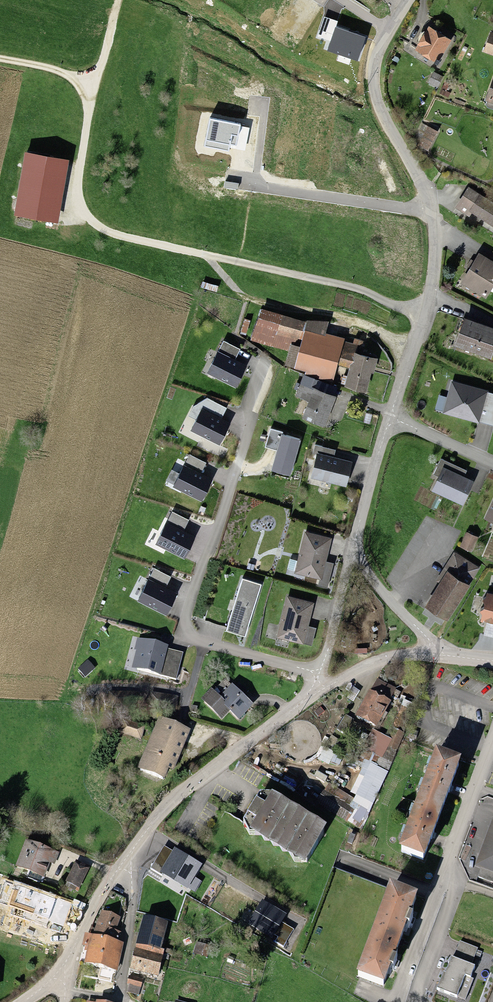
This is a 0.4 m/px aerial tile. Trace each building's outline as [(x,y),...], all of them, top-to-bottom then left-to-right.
[(365,38),(337,28),(329,50),(357,60),(365,38)] [(429,33),(415,53),(435,67),(449,47),(429,33)] [(484,55),(492,58),(492,37),(490,36),(484,55)] [(434,74),(428,86),(435,90),(441,78),(434,74)] [(240,125),(211,120),(206,146),(229,150),(230,144),(237,145),(240,125)] [(426,131),(419,145),(429,150),(436,136),(426,131)] [(67,162),(27,155),(16,214),(56,221),(67,162)] [(458,207),(470,214),(480,198),(469,191),(458,207)] [(470,214),(492,229),(492,206),(480,198),(470,214)] [(461,287),(482,300),(492,283),(492,267),(479,258),(461,287)] [(261,313),(249,341),(289,353),(290,349),(299,352),(304,335),(305,326),(261,313)] [(454,349),(490,362),(492,352),(492,333),(464,323),(454,349)] [(305,326),(304,335),(323,337),(324,326),(306,324),(305,326)] [(292,373),(304,377),(317,382),(331,387),(338,369),(348,373),(353,358),(357,350),(323,337),(304,335),(299,352),(292,373)] [(240,350),(224,341),(207,374),(236,388),(247,366),(235,360),(240,350)] [(292,373),(299,352),(290,349),(289,353),(283,370),(292,373)] [(375,365),(353,358),(348,373),(342,390),(364,397),(369,380),(375,365)] [(295,399),(308,405),(312,394),(317,382),(304,377),(295,399)] [(451,381),(442,414),(479,424),(480,423),(492,426),(492,394),(488,393),(489,391),(451,381)] [(308,405),(302,421),(322,429),(333,401),(312,394),(308,405)] [(227,408),(207,399),(193,406),(188,416),(196,420),(190,431),(219,446),(231,423),(221,419),(227,408)] [(283,433),(270,429),(265,448),(277,451),(271,472),(291,477),(302,440),(282,435),(283,433)] [(313,453),(316,454),(311,478),(346,487),(352,462),(334,458),(336,450),(315,445),(313,453)] [(206,463),(189,454),(173,487),(202,501),(213,479),(201,473),(206,463)] [(467,471),(441,459),(434,474),(439,477),(432,491),(463,506),(475,482),(464,477),(467,471)] [(484,520),(492,524),(492,500),(484,520)] [(189,520),(172,512),(156,545),(184,559),(195,537),(184,531),(189,520)] [(332,538),(305,532),(294,574),(320,580),(318,586),(327,588),(334,564),(326,562),(332,538)] [(466,532),(459,547),(472,552),(479,537),(466,532)] [(440,583),(425,608),(448,622),(481,568),(454,552),(436,581),(440,583)] [(171,577),(155,569),(138,601),(167,616),(178,594),(166,588),(171,577)] [(261,585),(242,579),(226,631),(245,637),(261,585)] [(484,592),(479,616),(492,619),(492,594),(484,592)] [(314,603),(287,596),(276,638),(304,645),(304,644),(312,646),(316,628),(308,626),(314,603)] [(168,644),(137,637),(133,649),(136,650),(131,668),(176,678),(182,652),(167,649),(168,644)] [(88,659),(77,668),(85,677),(95,668),(88,659)] [(374,680),(368,692),(386,701),(392,689),(374,680)] [(222,681),(212,691),(216,695),(226,685),(222,681)] [(232,689),(240,696),(244,691),(237,684),(232,689)] [(228,686),(217,698),(230,710),(237,717),(249,704),(240,696),(232,689),(228,686)] [(208,691),(199,701),(221,720),(230,710),(217,698),(208,691)] [(366,691),(354,716),(375,726),(386,701),(368,692),(366,691)] [(158,717),(137,767),(161,777),(168,761),(174,764),(188,731),(158,717)] [(145,726),(123,718),(118,731),(141,739),(145,726)] [(348,793),(329,784),(316,803),(362,830),(405,732),(394,726),(389,736),(372,727),(369,735),(362,732),(347,761),(361,769),(348,793)] [(431,749),(395,844),(418,853),(454,757),(431,749)] [(271,789),(260,790),(243,818),(250,829),(255,830),(292,852),(295,857),(307,857),(328,822),(271,789)] [(491,816),(473,866),(492,874),(492,817),(491,816)] [(25,841),(15,865),(43,877),(49,863),(52,864),(56,854),(25,841)] [(202,864),(175,846),(172,851),(164,846),(150,868),(162,875),(163,872),(195,892),(201,881),(194,877),(202,864)] [(73,862),(64,879),(81,888),(91,871),(73,862)] [(385,887),(354,971),(381,981),(413,897),(385,887)] [(287,914),(263,899),(248,923),(273,938),(287,914)] [(163,908),(154,905),(152,912),(160,915),(163,908)] [(48,909),(42,923),(67,934),(75,916),(63,911),(61,915),(48,909)] [(116,918),(100,912),(94,930),(115,938),(117,931),(112,929),(116,918)] [(137,941),(161,948),(168,921),(143,915),(137,941)] [(87,945),(83,962),(115,969),(121,943),(86,935),(83,945),(87,945)] [(137,941),(130,969),(158,975),(165,948),(161,948),(137,941)] [(478,948),(459,941),(454,955),(451,954),(437,987),(465,998),(473,978),(470,977),(474,965),(471,964),(478,948)] [(208,947),(194,943),(191,953),(205,958),(208,947)] [(142,982),(128,978),(126,983),(129,984),(127,992),(139,995),(142,982)]
